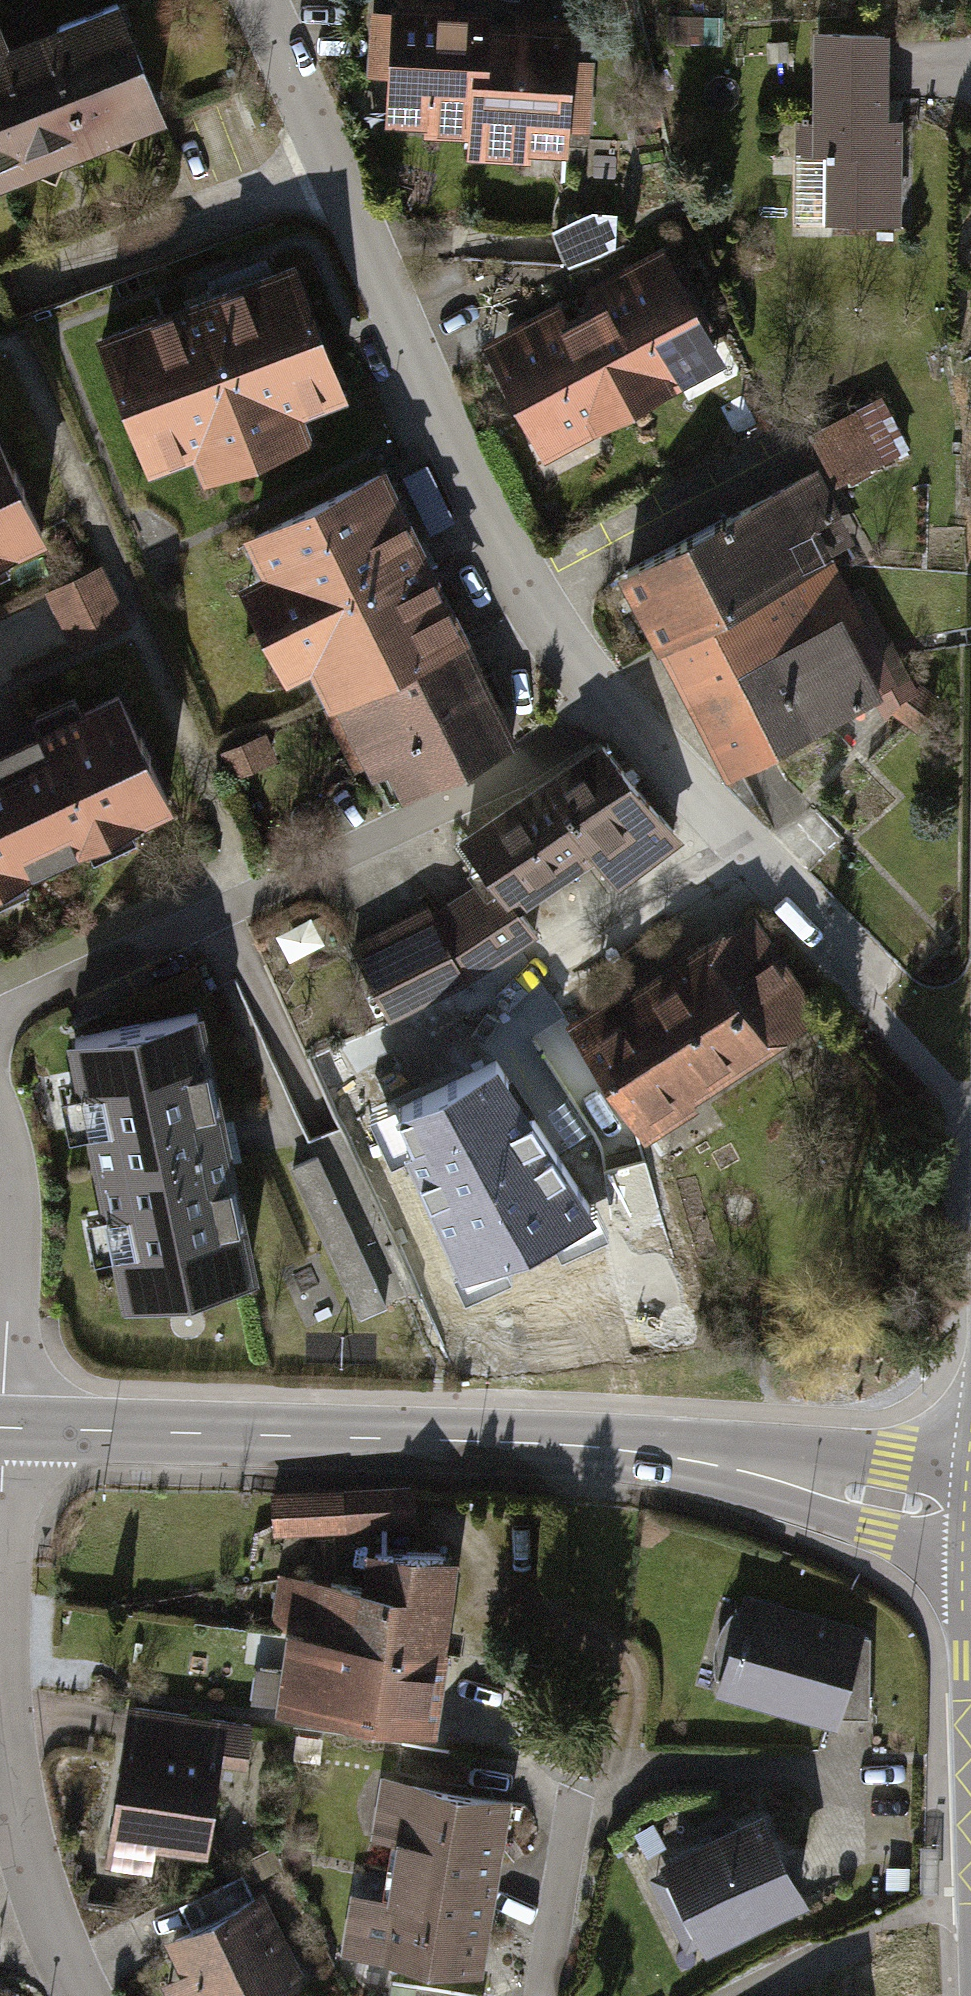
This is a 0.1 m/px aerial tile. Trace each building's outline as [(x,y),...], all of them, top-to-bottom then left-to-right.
[(149,0),(133,0),(31,39),(16,0),(0,0),(0,193),(195,119),(149,0)] [(475,15),(383,14),(381,128),(427,129),(426,143),(473,144),(475,29),(475,15)] [(726,23),(670,24),(670,53),(726,52),(726,23)] [(566,31),(475,29),(473,144),(472,166),(525,167),(525,158),(559,158),(559,135),(595,135),(596,67),(566,67),(566,31)] [(883,41),(807,41),(807,158),(821,158),(821,228),(899,227),(899,123),(883,123),(883,41)] [(668,253),(576,302),(640,420),(732,370),(668,253)] [(313,263),(110,345),(165,482),(207,465),(218,491),(335,443),(325,418),(368,400),(313,263)] [(576,302),(484,352),(548,469),(640,420),(576,302)] [(887,405),(827,437),(857,491),(916,459),(887,405)] [(0,434),(0,570),(65,540),(14,428),(0,434)] [(538,739),(410,468),(268,535),(282,567),(259,578),(306,677),(330,666),(343,694),(349,706),(331,715),(363,782),(381,774),(396,806),(538,739)] [(626,583),(659,647),(826,560),(850,548),(817,484),(626,583)] [(848,603),(826,560),(659,647),(728,779),(906,687),(859,597),(848,603)] [(46,597),(73,657),(131,631),(105,571),(46,597)] [(0,749),(0,889),(175,807),(121,692),(0,749)] [(229,761),(240,785),(280,768),(270,744),(229,761)] [(428,909),(357,945),(390,1013),(463,978),(534,931),(514,904),(593,847),(612,874),(673,832),(608,749),(468,845),(491,876),(431,915),(428,909)] [(585,1036),(645,1123),(811,1009),(751,922),(585,1036)] [(191,1024),(72,1048),(125,1311),(244,1287),(191,1024)] [(462,1271),(599,1209),(499,1058),(400,1110),(414,1146),(406,1149),(462,1271)] [(293,1168),(360,1316),(385,1304),(318,1157),(293,1168)] [(353,1198),(390,1303),(415,1294),(377,1190),(353,1198)] [(276,1496),(278,1533),(409,1526),(408,1503),(407,1488),(276,1496)] [(275,1627),(440,1648),(452,1553),(361,1542),(356,1580),(274,1570),(266,1626),(275,1627)] [(862,1633),(749,1600),(724,1687),(830,1718),(836,1720),(862,1633)] [(440,1648),(275,1627),(264,1710),(430,1731),(440,1648)] [(255,1735),(130,1714),(104,1867),(146,1874),(150,1851),(202,1860),(217,1775),(247,1780),(255,1735)] [(400,1838),(394,1872),(495,1888),(509,1799),(386,1780),(378,1834),(400,1838)] [(803,1893),(767,1821),(663,1872),(699,1944),(803,1893)] [(482,1972),(495,1888),(394,1872),(389,1904),(354,1898),(346,1950),(482,1972)] [(174,1946),(190,1977),(167,1990),(170,1995),(276,1995),(307,1980),(264,1899),(174,1946)] [(393,1984),(391,1995),(480,1995),(393,1984)]
